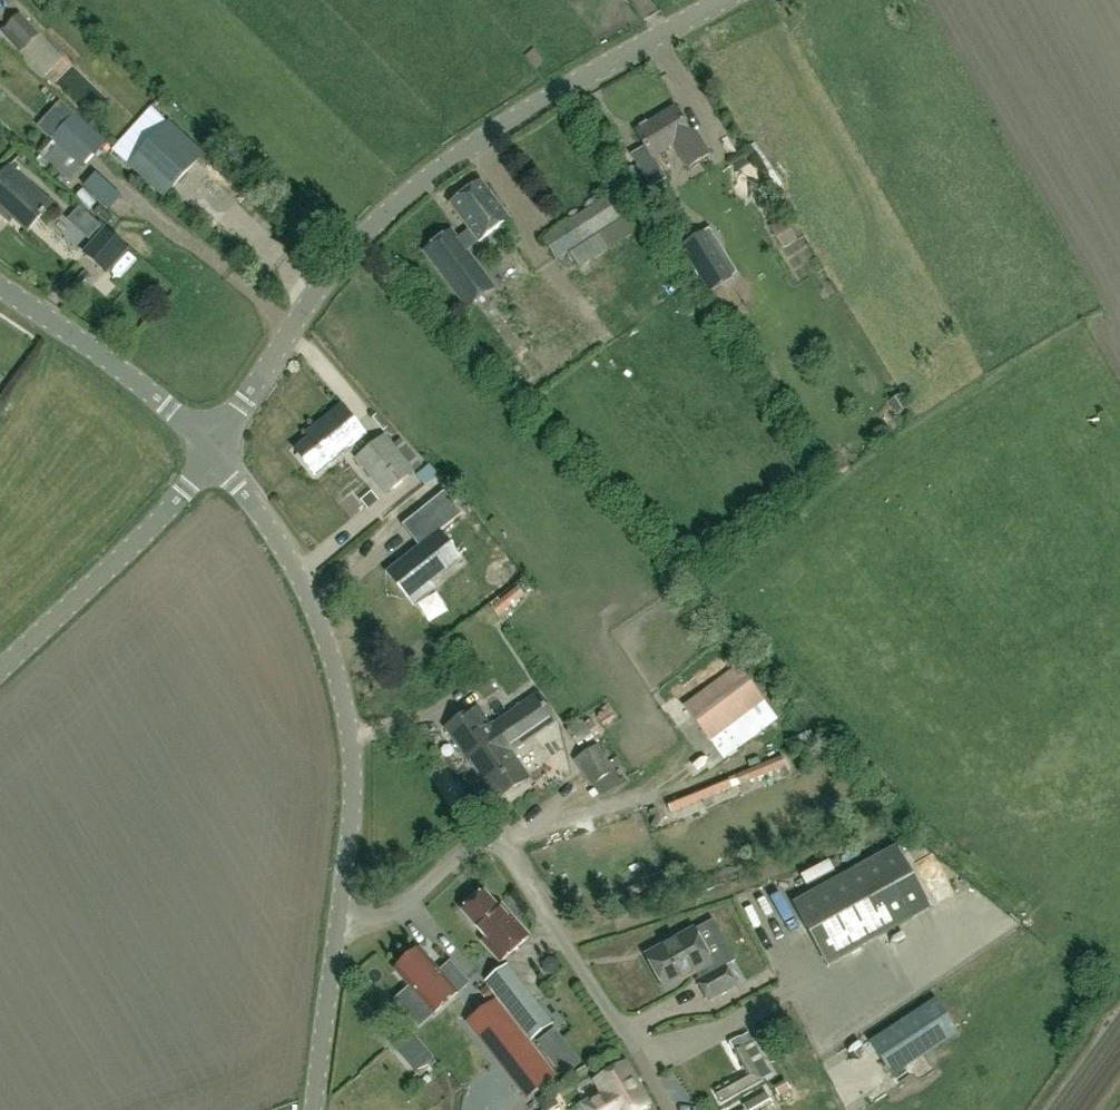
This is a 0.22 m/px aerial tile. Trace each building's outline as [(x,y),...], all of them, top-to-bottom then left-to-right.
[(0,34),(0,38),(18,56),(41,79),(63,57),(41,34),(21,14),(0,34)] [(67,121),(75,114),(61,101),(54,109),(67,121)] [(158,128),(175,113),(166,102),(148,118),(158,128)] [(668,180),(654,157),(674,145),(688,168),(710,154),(695,130),(690,132),(675,107),(636,131),(645,146),(630,156),(652,191),(668,180)] [(105,141),(75,114),(67,121),(51,139),(53,141),(41,154),(70,180),(105,141)] [(133,164),(129,168),(130,170),(146,184),(162,198),(182,176),(203,154),(186,139),(170,124),(154,141),(143,152),(133,164)] [(0,177),(0,214),(3,217),(6,213),(27,232),(52,205),(9,166),(0,177)] [(466,251),(478,241),(479,242),(509,219),(481,181),(450,204),(470,230),(458,240),(451,231),(425,251),(468,308),(494,288),(466,251)] [(105,203),(174,265),(187,251),(119,189),(105,203)] [(556,260),(628,214),(615,193),(543,239),(556,260)] [(798,241),(786,218),(770,227),(782,249),(798,241)] [(715,235),(725,252),(742,244),(732,226),(715,235)] [(107,275),(129,250),(104,227),(82,253),(107,275)] [(704,232),(681,247),(709,291),(732,277),(704,232)] [(900,386),(907,403),(918,399),(911,382),(900,386)] [(890,401),(899,414),(909,407),(900,394),(890,401)] [(317,432),(295,450),(315,475),(365,434),(341,406),(314,428),(317,432)] [(354,459),(385,496),(423,465),(401,439),(393,445),(385,434),(354,459)] [(425,487),(439,476),(429,464),(415,476),(425,487)] [(367,510),(379,500),(366,485),(354,495),(367,510)] [(420,547),(387,572),(413,605),(435,588),(431,583),(461,560),(439,532),(462,514),(444,492),(402,525),(420,547)] [(510,561),(496,572),(507,586),(520,575),(510,561)] [(489,624),(525,596),(519,588),(483,616),(489,624)] [(738,665),(684,706),(722,757),(724,760),(782,716),(745,667),(741,670),(738,665)] [(495,691),(488,680),(479,685),(487,696),(495,691)] [(555,719),(539,696),(494,727),(479,705),(445,728),(468,761),(474,757),(481,767),(478,769),(498,799),(528,779),(509,751),(555,719)] [(598,716),(603,725),(613,718),(608,710),(598,716)] [(610,763),(598,745),(573,761),(590,786),(623,764),(619,757),(610,763)] [(783,757),(667,804),(671,814),(787,767),(783,757)] [(897,844),(791,901),(826,963),(931,906),(897,844)] [(784,887),(773,892),(786,918),(797,912),(784,887)] [(484,892),(462,911),(486,938),(481,942),(501,963),(530,938),(501,905),(498,907),(484,892)] [(713,963),(694,929),(646,956),(665,989),(697,971),(702,980),(698,981),(709,1000),(736,985),(726,966),(716,972),(712,964),(713,963)] [(408,960),(396,971),(404,979),(411,988),(404,994),(397,1000),(407,1013),(418,1025),(426,1018),(434,1011),(435,1012),(445,1003),(455,995),(454,993),(461,988),(467,982),(459,973),(451,964),(440,973),(430,962),(420,950),(408,960)] [(508,965),(486,982),(518,1024),(541,1007),(508,965)] [(473,1019),(531,1092),(556,1073),(498,1000),(473,1019)] [(958,1037),(939,1003),(869,1041),(887,1075),(958,1037)] [(555,1028),(537,1042),(546,1054),(564,1040),(555,1028)] [(762,1080),(744,1047),(734,1052),(747,1076),(715,1094),(720,1103),(762,1080)] [(425,1051),(409,1065),(419,1076),(435,1062),(425,1051)] [(582,1103),(586,1109),(642,1109),(651,1105),(626,1062),(594,1081),(600,1092),(582,1103)] [(789,1090),(784,1081),(773,1087),(778,1096),(789,1090)] [(773,1104),(766,1092),(743,1105),(746,1109),(762,1109),(773,1104)]
